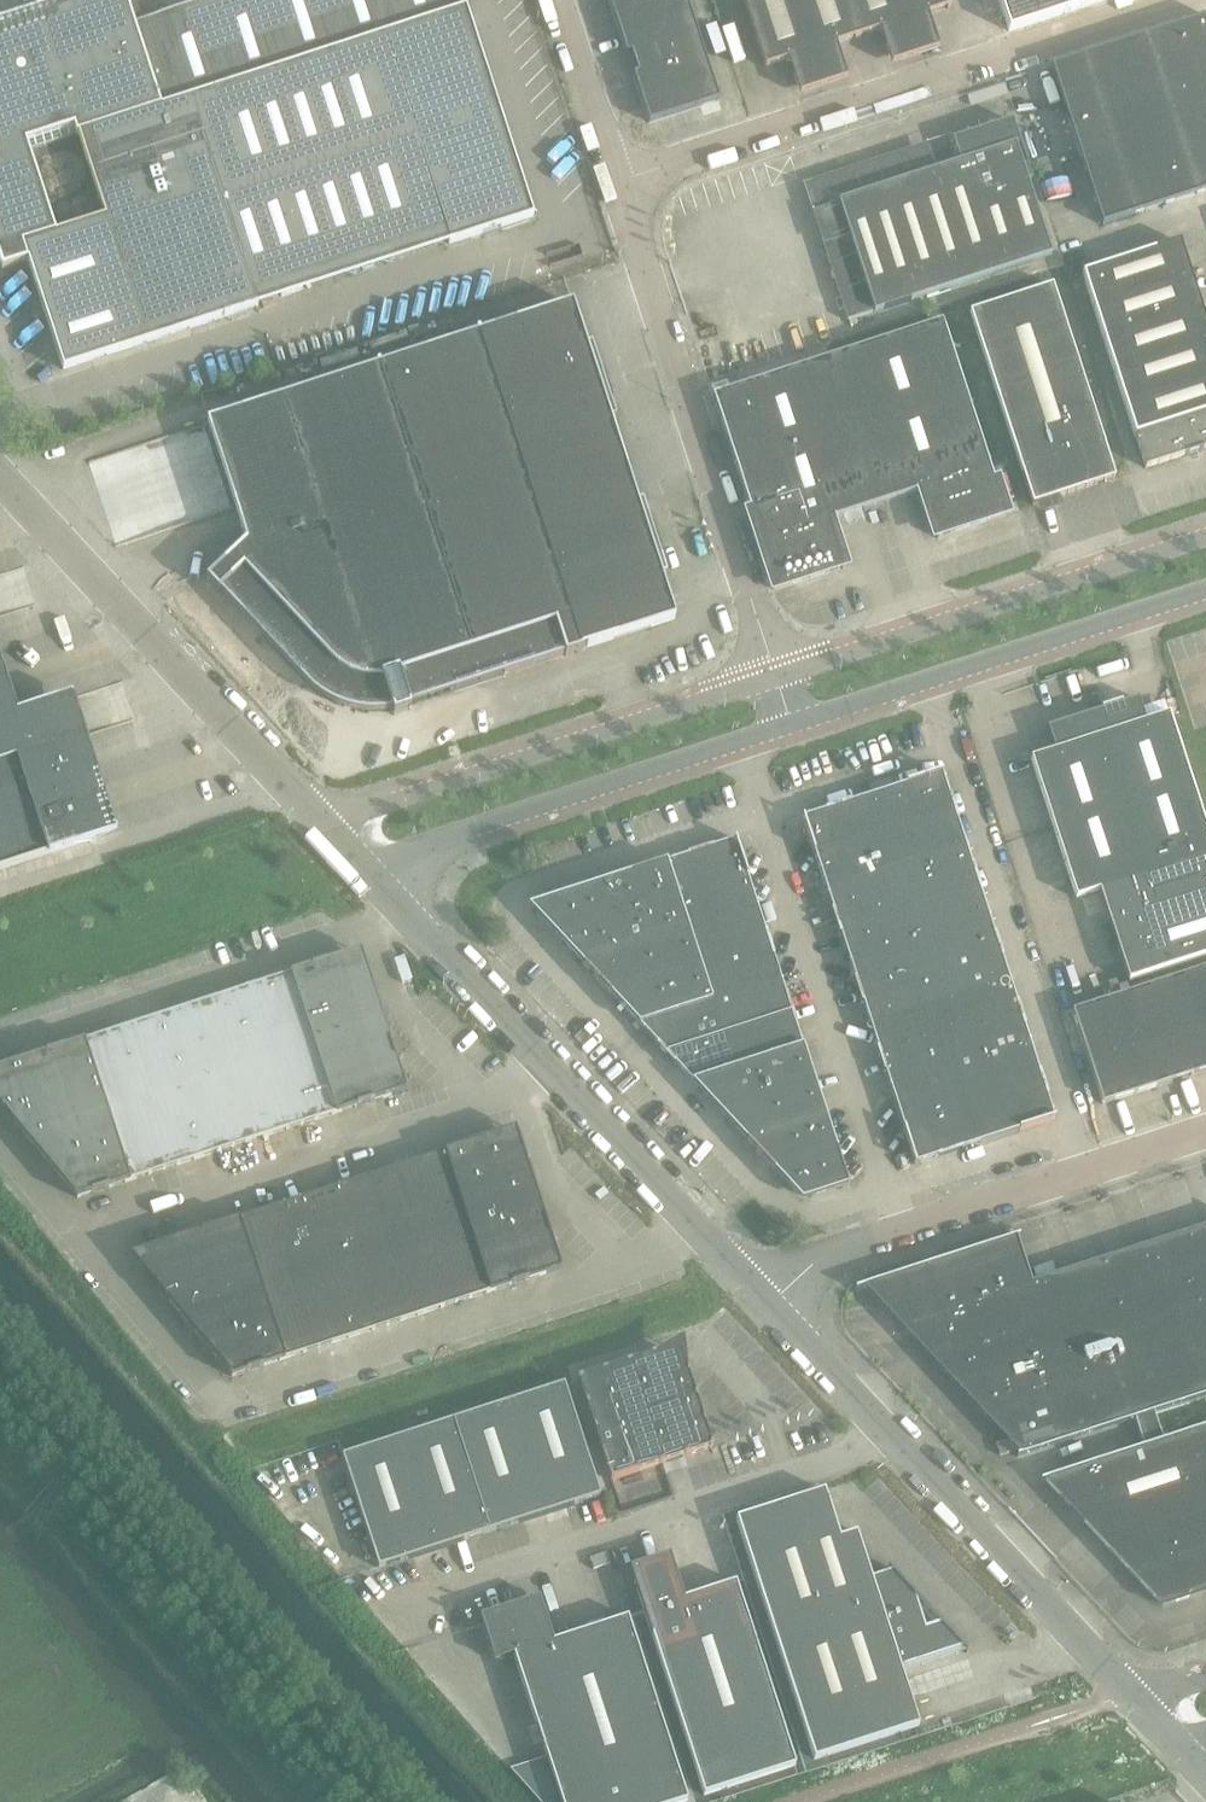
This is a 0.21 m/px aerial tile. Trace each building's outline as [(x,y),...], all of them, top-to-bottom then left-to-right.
[(255,294),(445,232),(450,246),(534,219),(463,0),(217,0),(135,26),(127,0),(69,0),(71,5),(57,9),(56,5),(0,23),(0,264),(2,271),(29,263),(64,372),(259,308),(255,294)] [(701,44),(686,0),(609,0),(625,49),(627,56),(631,55),(638,76),(634,78),(637,85),(650,125),(661,121),(720,102),(701,44)] [(948,0),(743,0),(766,70),(789,63),(800,97),(848,81),(836,47),(881,33),(892,67),(939,52),(936,42),(928,17),(951,10),(948,0)] [(1009,33),(1112,0),(998,0),(1009,33)] [(1052,69),(1102,227),(1205,194),(1205,20),(1052,69)] [(839,204),(874,314),(875,315),(1052,257),(1028,184),(1032,182),(1013,123),(953,142),(960,165),(936,173),(839,204)] [(1204,319),(1184,255),(1180,244),(1083,275),(1146,470),(1189,456),(1200,452),(1205,450),(1205,324),(1204,319)] [(970,314),(1033,507),(1036,506),(1040,518),(1063,510),(1059,499),(1116,480),(1053,287),(970,314)] [(667,577),(650,524),(643,503),(638,505),(611,422),(616,420),(592,346),(587,348),(573,305),(480,336),(480,334),(476,335),(477,337),(381,368),(380,366),(377,367),(377,369),(208,425),(208,426),(235,510),(246,544),(207,582),(219,595),(221,594),(307,686),(311,689),(314,693),(318,696),(322,699),(327,701),(331,704),(335,706),(340,708),(345,710),(350,711),(355,712),(360,713),(366,714),(371,714),(376,714),(382,714),(387,713),(392,712),(394,717),(411,712),(410,707),(565,657),(566,658),(583,653),(583,651),(676,621),(662,579),(667,577)] [(1005,514),(943,323),(713,398),(776,589),(774,590),(774,592),(842,570),(843,571),(845,571),(829,523),(923,492),(938,540),(940,540),(940,538),(1008,516),(1007,514),(1005,514)] [(1170,716),(1146,724),(1139,701),(1048,731),(1055,754),(1032,761),(1077,900),(1100,893),(1129,983),(1205,958),(1205,829),(1170,716)] [(0,731),(0,871),(96,840),(65,744),(10,762),(0,731)] [(1055,1120),(998,946),(942,775),(943,775),(943,773),(907,785),(907,786),(804,820),(804,819),(802,819),(814,855),(815,855),(905,1130),(904,1131),(915,1166),(917,1166),(916,1165),(1020,1132),(1056,1121),(1055,1119),(1055,1120)] [(837,1152),(792,1015),(747,877),(748,877),(736,841),(735,841),(735,842),(668,864),(667,863),(632,875),(632,876),(540,905),(530,909),(537,916),(585,968),(584,968),(608,994),(611,998),(612,997),(748,1143),(747,1144),(762,1159),(775,1173),(796,1195),(802,1202),(848,1188),(849,1188),(838,1152),(837,1152)] [(384,1023),(367,972),(361,953),(354,956),(316,968),(0,1071),(0,1107),(78,1200),(357,1109),(406,1093),(405,1089),(384,1023)] [(1205,1073),(1205,971),(1073,1014),(1103,1106),(1205,1073)] [(560,1267),(538,1201),(523,1153),(522,1150),(516,1131),(508,1134),(466,1147),(131,1257),(157,1287),(232,1378),(285,1361),(546,1276),(546,1275),(561,1271),(559,1267),(560,1267)] [(1203,1232),(1155,1248),(1156,1253),(1139,1259),(1138,1257),(1136,1257),(1129,1257),(1129,1256),(1080,1272),(1082,1278),(1064,1283),(1063,1281),(1062,1282),(1054,1280),(1033,1287),(1018,1240),(1020,1239),(1020,1237),(922,1269),(877,1284),(885,1307),(890,1312),(891,1314),(900,1311),(907,1331),(917,1328),(924,1349),(929,1355),(930,1356),(940,1353),(946,1371),(945,1371),(946,1373),(956,1370),(963,1391),(968,1397),(969,1398),(980,1395),(985,1413),(984,1413),(985,1415),(995,1412),(1002,1433),(1008,1439),(1008,1440),(1019,1437),(1024,1455),(1017,1457),(1018,1459),(1205,1398),(1205,1233),(1203,1232)] [(655,1357),(655,1356),(578,1381),(611,1483),(713,1449),(688,1373),(687,1373),(685,1366),(683,1362),(680,1358),(672,1354),(667,1354),(663,1355),(655,1357)] [(601,1498),(565,1386),(509,1404),(546,1516),(601,1498)] [(546,1516),(509,1404),(454,1422),(490,1534),(546,1516)] [(490,1534),(454,1422),(398,1440),(434,1552),(490,1534)] [(1041,1482),(1042,1483),(1046,1482),(1067,1504),(1068,1505),(1070,1506),(1071,1506),(1073,1506),(1074,1506),(1080,1504),(1081,1504),(1087,1522),(1086,1522),(1085,1523),(1156,1599),(1160,1604),(1161,1604),(1163,1605),(1164,1606),(1167,1606),(1176,1603),(1189,1599),(1187,1592),(1188,1592),(1187,1591),(1205,1585),(1205,1586),(1205,1428),(1041,1482)] [(1020,1451),(1017,1439),(997,1446),(1000,1457),(1020,1451)] [(434,1552),(398,1440),(342,1458),(379,1570),(434,1552)] [(890,1568),(888,1570),(892,1574),(873,1580),(858,1534),(841,1539),(825,1492),(737,1520),(815,1761),(920,1727),(902,1670),(963,1650),(967,1655),(968,1653),(941,1624),(939,1625),(940,1625),(925,1630),(916,1600),(917,1598),(890,1568)] [(607,1555),(590,1560),(593,1571),(610,1566),(607,1555)] [(796,1767),(737,1583),(685,1600),(671,1556),(631,1569),(705,1797),(796,1767)] [(629,1618),(554,1642),(540,1598),(480,1618),(495,1663),(514,1657),(562,1801),(688,1801),(629,1618)]
